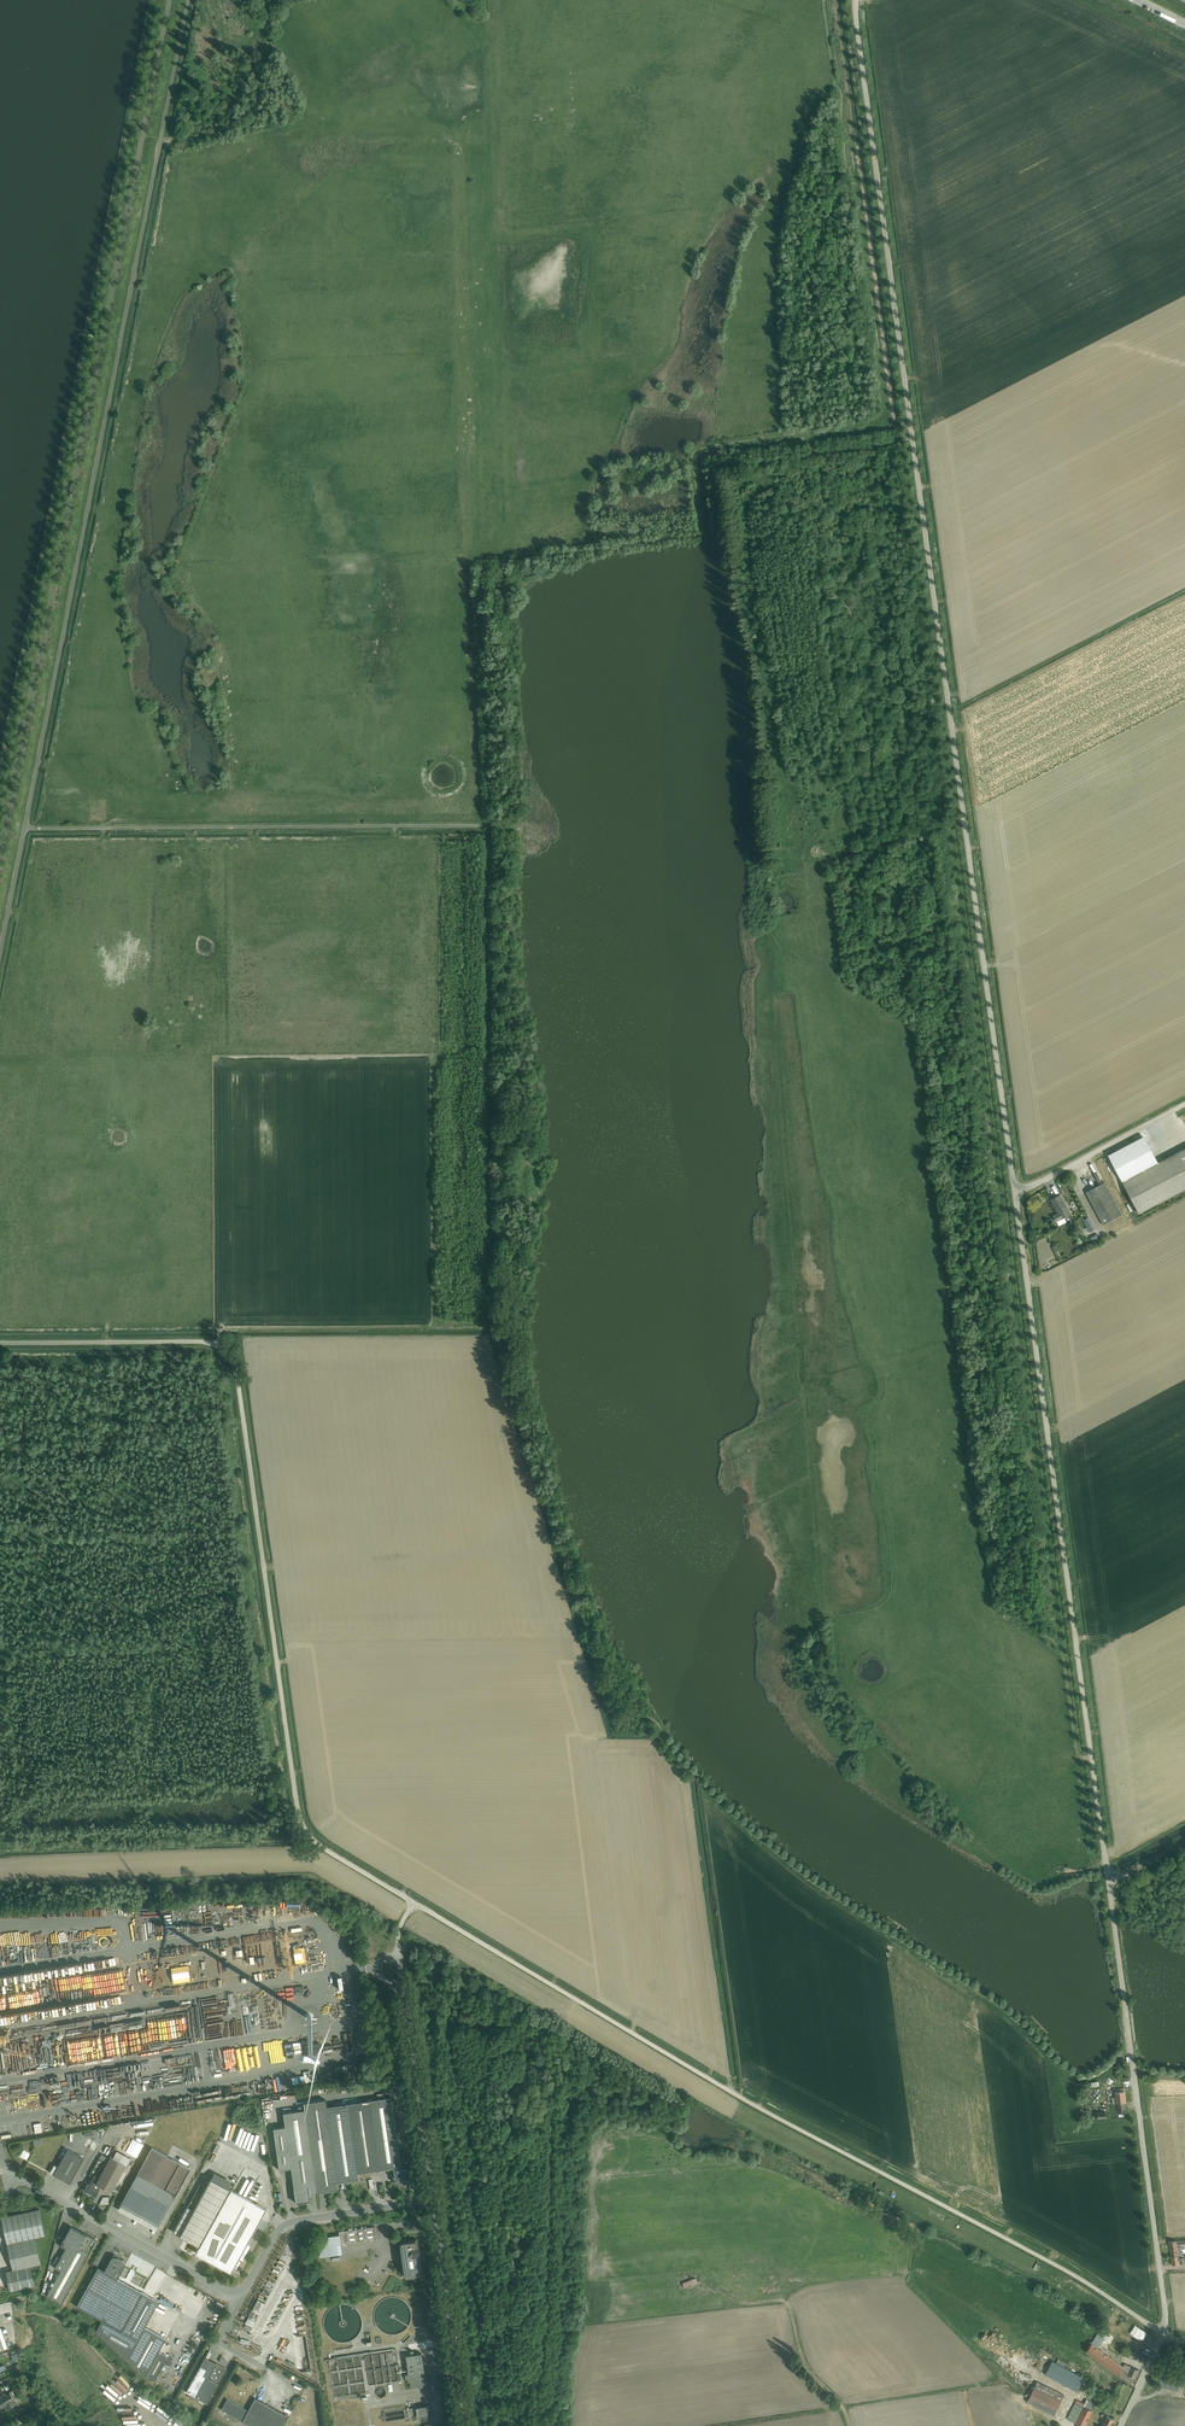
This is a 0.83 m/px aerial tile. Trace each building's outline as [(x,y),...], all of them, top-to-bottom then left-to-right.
[(1158,1164),(1144,1137),(1110,1155),(1124,1181),(1158,1164)] [(1124,1181),(1140,1212),(1184,1188),(1184,1149),(1158,1164),(1124,1181)] [(1086,1192),(1104,1225),(1123,1215),(1105,1182),(1086,1192)] [(1062,1219),(1071,1214),(1062,1197),(1059,1199),(1058,1197),(1051,1200),(1058,1213),(1053,1216),(1056,1221),(1062,1218),(1062,1219)] [(1060,1225),(1068,1221),(1066,1217),(1058,1221),(1060,1225)] [(1093,1240),(1100,1238),(1098,1232),(1091,1234),(1093,1240)] [(296,1948),(297,1961),(304,1961),(303,1947),(296,1948)] [(96,1985),(120,1980),(117,1966),(106,1968),(107,1970),(100,1971),(100,1969),(92,1971),(93,1975),(98,1974),(99,1979),(95,1979),(96,1985)] [(37,2057),(38,2066),(50,2064),(48,2048),(45,2048),(44,2043),(48,2042),(48,2037),(42,2037),(43,2044),(40,2044),(41,2056),(37,2057)] [(1117,2103),(1118,2112),(1126,2111),(1125,2102),(1126,2102),(1124,2089),(1116,2090),(1116,2092),(1115,2092),(1115,2097),(1112,2098),(1113,2104),(1116,2103),(1116,2104),(1117,2103)] [(285,2125),(273,2127),(279,2168),(291,2167),(296,2202),(311,2200),(310,2192),(338,2188),(337,2181),(359,2178),(358,2171),(393,2166),(394,2173),(393,2176),(395,2177),(395,2182),(400,2181),(401,2180),(405,2182),(407,2179),(408,2180),(413,2179),(413,2175),(415,2173),(412,2171),(412,2167),(401,2168),(391,2096),(327,2105),(326,2098),(304,2101),(305,2108),(283,2112),(285,2125)] [(139,2151),(147,2134),(138,2129),(130,2146),(139,2151)] [(54,2163),(50,2171),(54,2173),(70,2182),(84,2157),(65,2146),(59,2156),(62,2158),(58,2165),(54,2163)] [(121,2204),(158,2225),(190,2167),(152,2146),(121,2204)] [(24,2148),(20,2155),(26,2158),(27,2158),(30,2153),(30,2151),(24,2148)] [(87,2183),(84,2188),(96,2195),(99,2190),(96,2188),(99,2184),(112,2191),(131,2157),(117,2149),(113,2157),(111,2155),(102,2171),(99,2170),(97,2174),(93,2172),(88,2181),(87,2183)] [(200,2245),(231,2188),(211,2177),(194,2209),(188,2205),(174,2231),(200,2245)] [(231,2188),(200,2245),(196,2251),(231,2270),(266,2207),(231,2188)] [(103,2196),(99,2203),(109,2202),(108,2195),(103,2196)] [(158,2225),(121,2204),(118,2208),(156,2229),(158,2225)] [(39,2208),(1,2216),(13,2268),(6,2270),(10,2290),(35,2284),(31,2265),(41,2262),(35,2236),(45,2234),(39,2208)] [(61,2270),(47,2295),(62,2303),(97,2239),(71,2225),(61,2245),(66,2248),(55,2267),(61,2270)] [(375,2225),(339,2230),(341,2242),(377,2237),(375,2225)] [(417,2238),(399,2241),(404,2273),(406,2275),(422,2273),(417,2238)] [(1169,2242),(1171,2256),(1172,2265),(1184,2263),(1184,2256),(1179,2257),(1177,2246),(1184,2245),(1184,2241),(1169,2242)] [(98,2267),(77,2305),(102,2319),(96,2330),(145,2374),(154,2379),(168,2355),(159,2350),(166,2337),(145,2326),(159,2300),(117,2277),(127,2260),(124,2258),(123,2259),(122,2257),(121,2256),(120,2256),(118,2255),(117,2255),(117,2254),(114,2253),(104,2270),(98,2267)] [(299,2263),(292,2264),(293,2271),(300,2270),(299,2263)] [(696,2278),(682,2283),(684,2287),(697,2282),(696,2278)] [(258,2298),(249,2315),(252,2317),(255,2310),(259,2313),(265,2302),(258,2298)] [(12,2310),(10,2301),(0,2303),(0,2313),(12,2310)] [(248,2316),(246,2321),(252,2325),(255,2320),(248,2316)] [(1125,2367),(1123,2366),(1107,2354),(1105,2353),(1106,2352),(1098,2347),(1104,2338),(1098,2334),(1091,2343),(1092,2344),(1086,2351),(1130,2384),(1134,2378),(1138,2370),(1127,2365),(1125,2367)] [(398,2380),(393,2350),(328,2360),(335,2397),(365,2392),(365,2385),(398,2380)] [(409,2373),(405,2374),(406,2378),(407,2378),(408,2381),(410,2381),(411,2386),(419,2385),(419,2387),(424,2386),(424,2384),(429,2384),(428,2374),(425,2375),(424,2371),(421,2352),(406,2355),(409,2373)] [(205,2356),(186,2390),(207,2402),(226,2367),(205,2356)] [(1052,2361),(1045,2374),(1077,2392),(1084,2378),(1066,2369),(1069,2364),(1058,2358),(1056,2363),(1052,2361)] [(1161,2378),(1159,2386),(1178,2390),(1181,2379),(1173,2378),(1173,2381),(1161,2378)] [(1037,2381),(1027,2402),(1049,2412),(1055,2415),(1064,2394),(1037,2381)] [(386,2393),(386,2392),(386,2391),(386,2390),(385,2389),(385,2388),(384,2388),(383,2387),(382,2387),(381,2387),(380,2387),(379,2387),(378,2388),(377,2388),(377,2389),(376,2390),(376,2391),(376,2392),(376,2393),(376,2394),(377,2395),(378,2396),(379,2397),(380,2397),(381,2397),(382,2397),(383,2397),(384,2396),(385,2395),(386,2394),(386,2393)] [(2,2408),(4,2412),(17,2403),(10,2393),(0,2399),(0,2409),(2,2408)] [(221,2409),(242,2420),(253,2425),(281,2425),(287,2415),(255,2397),(248,2409),(227,2398),(221,2409)] [(1067,2419),(1082,2425),(1085,2425),(1093,2411),(1093,2410),(1096,2404),(1087,2399),(1085,2403),(1077,2400),(1067,2419)] [(426,2405),(416,2407),(417,2415),(428,2414),(426,2405)] [(21,2417),(25,2422),(32,2417),(29,2412),(21,2417)] [(1102,2425),(1111,2425),(1115,2420),(1102,2413),(1101,2416),(1106,2418),(1102,2425)]
